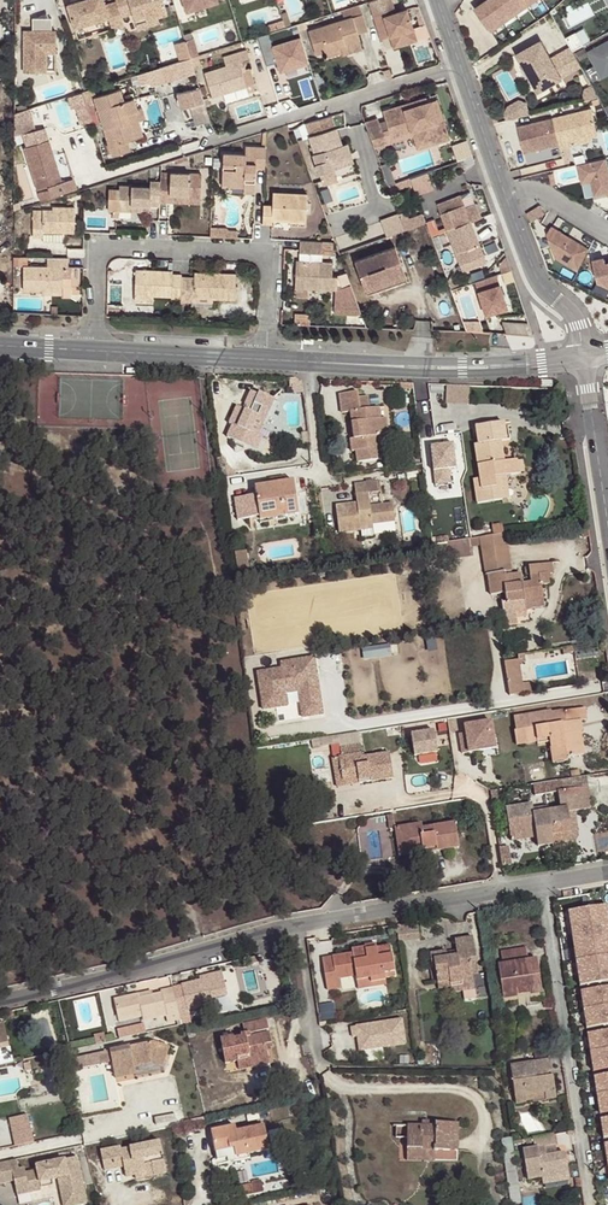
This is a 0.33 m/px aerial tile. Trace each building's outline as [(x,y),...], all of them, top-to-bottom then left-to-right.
[(104,5),(102,0),(81,0),(66,5),(73,28),(107,17),(111,29),(123,26),(120,17),(115,1),(104,5)] [(115,1),(120,17),(132,14),(134,19),(144,16),(146,21),(157,18),(167,15),(162,0),(115,0),(115,1)] [(186,12),(204,6),(218,2),(217,0),(182,0),(186,12)] [(381,37),(392,34),(395,46),(430,37),(420,3),(397,10),(394,0),(371,0),(381,37)] [(543,0),(491,0),(482,5),(477,8),(491,31),(543,0)] [(359,4),(342,10),(345,20),(362,14),(359,4)] [(284,26),(284,28),(289,26),(285,13),(280,15),(282,20),(284,26)] [(367,30),(362,14),(345,20),(309,32),(316,54),(325,51),(327,56),(341,52),(340,47),(360,41),(358,33),(367,30)] [(159,23),(157,18),(146,21),(144,16),(134,19),(137,30),(159,23)] [(276,28),(275,22),(267,25),(269,31),(276,28)] [(55,32),(23,31),(23,73),(45,73),(45,53),(55,53),(55,32)] [(272,44),(281,72),(311,62),(302,34),(272,44)] [(187,50),(196,47),(193,38),(184,40),(187,50)] [(362,46),(360,41),(340,47),(341,52),(362,46)] [(561,79),(581,69),(571,49),(551,60),(549,56),(547,58),(545,53),(547,52),(541,42),(517,55),(538,94),(562,81),(561,79)] [(589,53),(603,77),(607,74),(607,42),(589,53)] [(187,50),(189,57),(198,54),(196,47),(187,50)] [(241,72),(246,71),(243,62),(249,60),(245,50),(223,58),(226,66),(204,73),(211,97),(245,86),(241,72)] [(55,73),(55,53),(45,53),(45,73),(55,73)] [(197,55),(190,58),(193,66),(200,64),(197,55)] [(190,58),(147,71),(151,86),(194,72),(193,66),(190,58)] [(250,69),(246,71),(241,72),(245,86),(254,82),(250,69)] [(317,88),(311,71),(296,76),(301,93),(317,88)] [(204,101),(199,87),(186,90),(189,104),(204,101)] [(94,88),(82,91),(86,104),(90,115),(95,114),(90,98),(93,97),(96,96),(94,88)] [(124,102),(120,89),(96,96),(93,97),(113,157),(130,151),(127,141),(136,138),(128,114),(138,110),(137,109),(134,99),(124,102)] [(189,104),(186,90),(176,93),(179,107),(189,104)] [(82,91),(68,96),(72,108),(86,104),(82,91)] [(382,111),(390,138),(417,130),(421,143),(431,140),(432,144),(449,139),(443,120),(437,122),(430,100),(426,102),(425,97),(408,103),(409,107),(404,109),(403,105),(382,111)] [(437,122),(443,120),(436,99),(430,100),(437,122)] [(529,113),(525,99),(507,105),(512,120),(519,118),(518,116),(529,113)] [(210,120),(204,101),(189,104),(194,124),(210,120)] [(86,104),(72,108),(77,124),(92,120),(90,115),(86,104)] [(28,108),(14,113),(14,137),(35,130),(28,108)] [(141,108),(137,109),(138,110),(128,114),(136,138),(144,135),(139,121),(145,119),(141,108)] [(591,111),(552,120),(558,146),(559,150),(568,148),(567,144),(575,142),(589,139),(597,137),(591,111)] [(313,154),(319,173),(344,165),(338,146),(341,145),(336,128),(336,129),(332,115),(325,117),(306,123),(310,137),(309,137),(315,153),(313,154)] [(377,120),(365,124),(374,148),(386,144),(377,120)] [(558,146),(552,120),(517,127),(520,142),(528,140),(531,151),(558,146)] [(293,129),(297,141),(304,139),(300,127),(293,129)] [(90,146),(84,129),(59,136),(65,153),(90,146)] [(417,130),(390,138),(392,142),(413,136),(417,148),(432,144),(431,140),(421,143),(417,130)] [(470,138),(453,143),(458,159),(475,154),(470,138)] [(24,148),(40,198),(65,191),(49,140),(24,148)] [(522,153),(531,151),(528,140),(520,142),(522,153)] [(338,146),(344,165),(353,162),(347,143),(341,145),(338,146)] [(264,169),(266,148),(246,147),(245,155),(224,154),(222,182),(244,183),(244,188),(255,188),(256,168),(264,169)] [(606,158),(578,165),(582,184),(592,182),(595,196),(607,193),(607,167),(606,158)] [(412,182),(416,192),(433,187),(427,170),(410,177),(412,182)] [(170,177),(161,177),(160,182),(159,201),(169,202),(169,195),(169,192),(188,192),(188,196),(188,198),(201,199),(202,174),(170,173),(170,177)] [(398,188),(412,182),(410,177),(395,182),(398,188)] [(150,205),(159,206),(159,201),(160,182),(150,182),(150,187),(119,186),(119,190),(109,189),(108,210),(113,211),(119,211),(131,211),(132,205),(150,205)] [(390,190),(398,188),(395,182),(388,185),(390,190)] [(263,205),(262,223),(272,224),(272,219),(306,220),(307,194),(273,192),(272,205),(263,205)] [(436,204),(447,230),(472,220),(480,216),(474,203),(464,207),(459,195),(436,204)] [(526,213),(531,222),(545,213),(540,205),(526,213)] [(32,236),(43,236),(43,232),(62,232),(75,232),(75,208),(53,207),(53,210),(43,210),(43,219),(33,218),(32,236)] [(413,227),(426,222),(423,214),(409,218),(413,227)] [(480,216),(472,220),(476,231),(487,226),(483,215),(480,216)] [(428,220),(432,234),(441,232),(437,217),(428,220)] [(405,230),(413,227),(409,218),(401,221),(405,230)] [(472,220),(447,230),(463,272),(480,266),(477,258),(486,255),(476,231),(472,220)] [(210,227),(210,237),(227,238),(227,230),(228,227),(210,227)] [(556,258),(578,271),(589,250),(552,227),(547,234),(556,258)] [(43,232),(43,236),(43,241),(62,241),(62,232),(43,232)] [(321,241),(300,240),(299,252),(321,253),(321,241)] [(332,251),(332,242),(325,241),(324,251),(332,251)] [(355,260),(364,288),(399,276),(394,264),(401,262),(395,246),(355,260)] [(321,253),(299,252),(299,260),(321,261),(321,253)] [(477,258),(480,266),(488,262),(486,255),(477,258)] [(516,287),(506,256),(498,265),(507,290),(516,287)] [(596,258),(601,288),(607,287),(607,256),(596,258)] [(42,291),(62,291),(62,287),(71,287),(71,267),(68,267),(68,258),(47,259),(47,267),(24,267),(24,290),(42,291)] [(321,261),(299,260),(296,260),(295,287),(336,288),(337,276),(332,276),(332,261),(321,261)] [(399,276),(364,288),(367,294),(407,280),(401,262),(394,264),(399,276)] [(181,278),(181,274),(172,274),(173,272),(135,270),(134,295),(154,295),(172,296),(172,298),(181,298),(181,278)] [(500,272),(476,280),(487,315),(511,307),(500,272)] [(195,278),(181,278),(181,298),(213,299),(235,299),(235,274),(195,273),(195,278)] [(181,298),(181,302),(192,303),(192,306),(213,307),(213,299),(181,298)] [(506,334),(528,335),(524,323),(502,322),(506,334)] [(552,379),(541,379),(540,386),(552,387),(552,379)] [(448,383),(448,403),(471,403),(471,383),(448,383)] [(258,417),(264,420),(273,400),(259,394),(258,396),(250,392),(244,405),(246,406),(244,411),(240,409),(232,426),(226,437),(255,450),(261,438),(256,436),(251,433),(258,417)] [(351,412),(352,421),(353,432),(354,440),(350,440),(351,452),(355,452),(357,462),(383,459),(380,436),(386,435),(385,419),(380,419),(379,408),(369,409),(367,396),(358,397),(357,392),(339,394),(342,413),(351,412)] [(232,426),(240,409),(236,407),(228,424),(232,426)] [(256,436),(264,420),(258,417),(251,433),(256,436)] [(479,479),(474,480),(478,503),(502,499),(501,488),(507,487),(505,475),(517,473),(515,460),(503,462),(500,441),(506,441),(506,439),(503,423),(475,427),(478,444),(474,445),(479,479)] [(452,445),(429,448),(435,486),(450,484),(448,471),(456,470),(452,445)] [(226,520),(259,516),(283,512),(284,516),(296,515),(292,482),(255,487),(256,496),(223,501),(226,520)] [(380,492),(379,482),(354,485),(356,504),(336,506),(338,532),(359,530),(359,526),(371,525),(370,519),(382,518),(382,523),(394,522),(391,503),(381,505),(377,505),(375,493),(380,492)] [(283,512),(259,516),(260,523),(284,519),(284,516),(283,512)] [(489,536),(479,538),(480,545),(507,541),(505,534),(489,536)] [(468,539),(469,547),(480,545),(479,538),(468,539)] [(436,544),(432,545),(435,558),(449,556),(450,559),(470,556),(469,547),(468,539),(448,542),(436,544)] [(480,545),(482,557),(508,554),(507,541),(480,545)] [(487,574),(489,595),(493,594),(502,593),(519,591),(540,588),(540,585),(549,583),(548,574),(552,573),(551,564),(529,567),(531,581),(527,582),(526,577),(522,578),(521,573),(511,574),(508,554),(482,557),(484,574),(487,574)] [(519,591),(502,593),(506,623),(516,622),(516,617),(525,616),(525,608),(542,606),(540,588),(519,591)] [(364,646),(365,657),(393,654),(392,643),(364,646)] [(595,644),(574,646),(576,658),(596,655),(595,644)] [(301,718),(324,716),(315,657),(280,662),(281,668),(256,672),(262,710),(287,707),(286,695),(297,693),(301,718)] [(504,663),(509,695),(523,693),(522,686),(519,663),(518,660),(504,663)] [(522,686),(523,693),(533,691),(533,684),(522,686)] [(550,711),(522,715),(526,743),(538,742),(538,739),(549,737),(550,741),(551,749),(566,747),(567,756),(584,754),(580,732),(575,731),(574,721),(580,721),(586,720),(585,709),(551,714),(550,711)] [(526,743),(522,715),(514,717),(516,731),(515,730),(517,744),(526,743)] [(462,754),(479,751),(478,747),(495,745),(492,722),(465,726),(466,733),(459,734),(462,754)] [(411,734),(414,756),(438,753),(434,731),(411,734)] [(341,758),(339,758),(343,779),(357,777),(358,782),(390,778),(387,753),(362,757),(359,745),(340,748),(341,758)] [(567,760),(567,756),(566,747),(551,749),(553,761),(567,760)] [(343,779),(339,758),(333,759),(338,785),(358,782),(357,777),(343,779)] [(586,787),(585,776),(571,778),(556,780),(558,791),(586,787)] [(589,807),(586,787),(558,791),(560,808),(547,810),(532,812),(532,808),(531,803),(506,808),(511,841),(536,837),(538,846),(553,845),(553,842),(565,840),(571,831),(568,811),(574,810),(589,807)] [(496,790),(489,791),(491,804),(499,803),(496,790)] [(577,828),(574,810),(568,811),(571,831),(565,840),(553,842),(553,845),(554,849),(566,846),(569,845),(571,844),(574,842),(575,839),(576,837),(577,834),(577,832),(577,828)] [(387,814),(389,829),(395,827),(393,814),(387,814)] [(420,846),(421,853),(456,848),(453,823),(422,828),(421,824),(401,827),(405,848),(420,846)] [(401,827),(395,827),(399,856),(421,853),(420,846),(405,848),(401,827)] [(568,909),(607,1173),(607,911),(607,901),(568,909)] [(462,983),(473,981),(472,975),(469,959),(475,959),(471,937),(455,940),(457,951),(458,955),(447,956),(446,953),(445,951),(430,953),(431,959),(433,958),(438,983),(449,982),(451,988),(463,986),(462,983)] [(355,976),(356,980),(370,978),(371,982),(385,979),(384,974),(393,972),(389,947),(375,948),(366,950),(365,948),(352,949),(353,954),(322,958),(328,989),(338,988),(337,979),(355,976)] [(498,964),(504,996),(516,994),(516,990),(529,988),(529,992),(540,991),(536,959),(526,960),(524,948),(502,952),(503,964),(498,964)] [(139,998),(138,993),(114,999),(120,1021),(142,1016),(143,1020),(166,1015),(168,1021),(179,1018),(179,1016),(188,1014),(187,1009),(211,1003),(211,998),(227,995),(221,972),(199,977),(200,980),(172,987),(173,991),(162,993),(151,995),(139,998)] [(370,978),(356,980),(358,989),(386,985),(385,979),(371,982),(370,978)] [(451,988),(451,993),(474,989),(473,981),(462,983),(463,986),(451,988)] [(150,990),(138,993),(139,998),(151,995),(150,990)] [(245,1034),(249,1033),(266,1029),(264,1019),(243,1024),(244,1033),(241,1034),(241,1036),(233,1038),(232,1036),(221,1039),(226,1063),(237,1061),(248,1059),(249,1062),(267,1057),(265,1044),(269,1043),(267,1032),(249,1036),(245,1037),(245,1034)] [(365,1049),(404,1044),(401,1019),(350,1027),(352,1037),(356,1036),(358,1046),(364,1045),(365,1049)] [(129,1047),(88,1055),(90,1065),(112,1061),(115,1077),(135,1073),(133,1066),(151,1062),(162,1066),(168,1049),(151,1043),(129,1048),(129,1047)] [(68,1070),(90,1065),(88,1055),(66,1060),(68,1070)] [(248,1059),(237,1061),(239,1069),(268,1062),(267,1057),(249,1062),(248,1059)] [(547,1071),(551,1071),(550,1060),(511,1065),(516,1103),(525,1103),(525,1096),(544,1093),(545,1100),(555,1098),(552,1076),(548,1077),(547,1071)] [(36,1140),(30,1112),(10,1116),(16,1144),(36,1140)] [(421,1127),(396,1127),(396,1137),(406,1137),(406,1147),(429,1147),(457,1147),(457,1124),(435,1124),(435,1127),(428,1127),(421,1127)] [(211,1131),(216,1152),(234,1149),(236,1156),(247,1154),(268,1150),(263,1126),(236,1132),(234,1126),(211,1131)] [(554,1145),(552,1134),(531,1137),(533,1148),(523,1149),(527,1180),(540,1178),(540,1179),(566,1175),(562,1152),(545,1155),(543,1147),(554,1145)] [(501,1140),(503,1147),(513,1147),(512,1140),(512,1138),(501,1140)] [(120,1147),(101,1151),(105,1170),(116,1168),(113,1159),(122,1157),(124,1166),(126,1177),(134,1175),(152,1172),(153,1176),(165,1174),(158,1142),(120,1149),(120,1147)] [(457,1161),(457,1151),(457,1147),(429,1147),(406,1147),(406,1161),(457,1161)] [(234,1149),(216,1152),(218,1164),(248,1157),(247,1154),(236,1156),(234,1149)] [(116,1168),(124,1166),(122,1157),(113,1159),(116,1168)] [(17,1160),(0,1163),(0,1183),(14,1181),(17,1195),(41,1190),(41,1188),(40,1183),(52,1180),(58,1179),(59,1179),(58,1176),(65,1174),(66,1183),(60,1184),(62,1199),(71,1197),(73,1204),(77,1204),(86,1203),(77,1158),(36,1166),(37,1171),(25,1173),(24,1168),(19,1170),(17,1160)] [(58,1179),(60,1184),(66,1183),(65,1174),(58,1176),(59,1179),(58,1179)] [(567,1181),(566,1175),(540,1179),(541,1185),(567,1181)] [(518,1180),(507,1181),(511,1204),(522,1203),(518,1180)] [(257,1183),(243,1186),(246,1194),(259,1192),(257,1183)]
